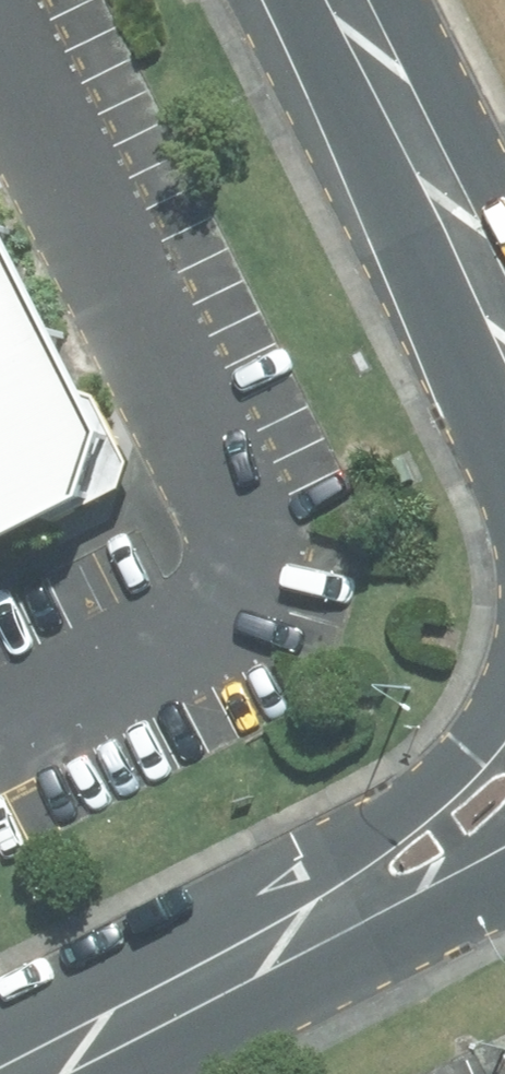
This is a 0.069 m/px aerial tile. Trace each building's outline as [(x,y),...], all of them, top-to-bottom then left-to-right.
[(87,514),(106,447),(0,244),(0,559),(87,514)]
